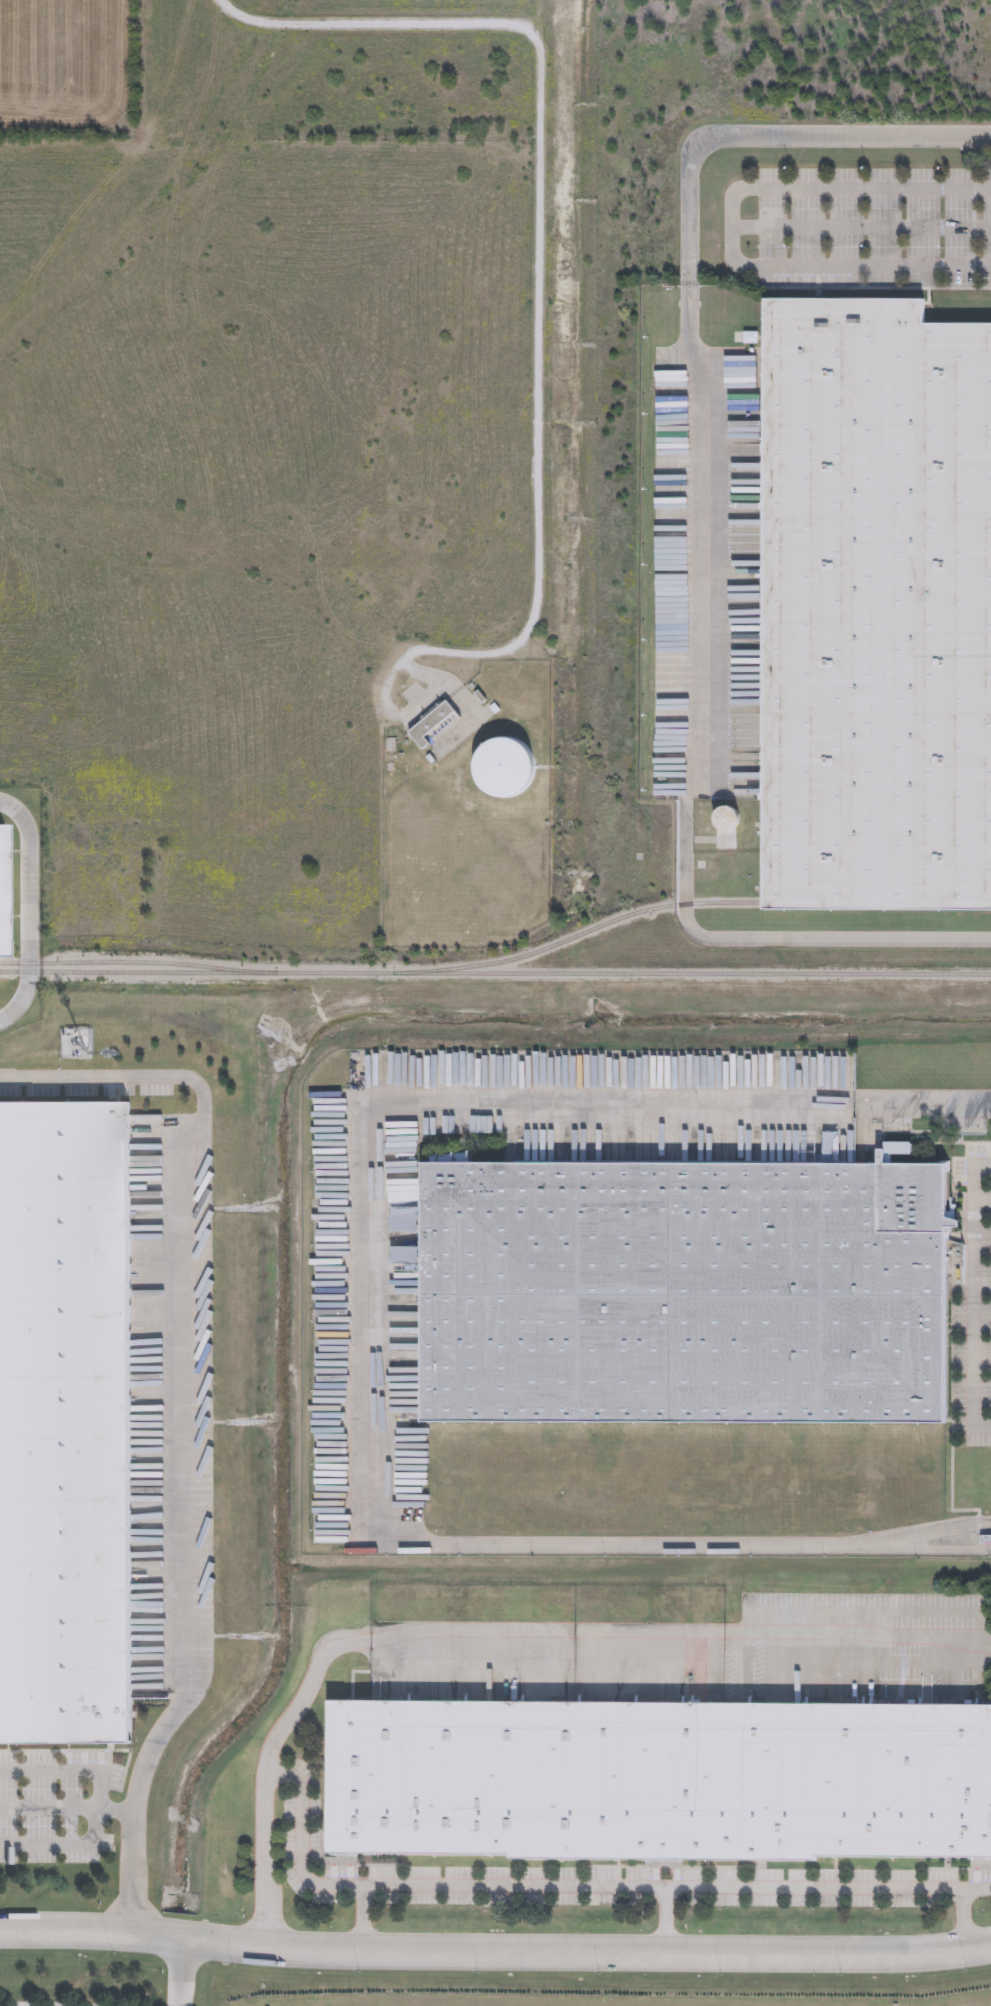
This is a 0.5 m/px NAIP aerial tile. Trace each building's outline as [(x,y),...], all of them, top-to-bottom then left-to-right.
[(927,322),(990,322),(990,911),(764,911),(765,298),(927,298),(927,322)] [(411,736),(425,752),(463,719),(449,703),(411,736)] [(504,806),(541,774),(510,738),(473,770),(504,806)] [(724,833),(740,833),(740,813),(724,813),(724,833)] [(9,963),(0,963),(0,829),(9,829),(9,963)] [(134,1756),(0,1756),(0,1092),(136,1092),(134,1756)] [(417,1411),(420,1160),(951,1167),(948,1418),(417,1411)] [(317,1700),(990,1703),(990,1856),(317,1853),(317,1700)]
